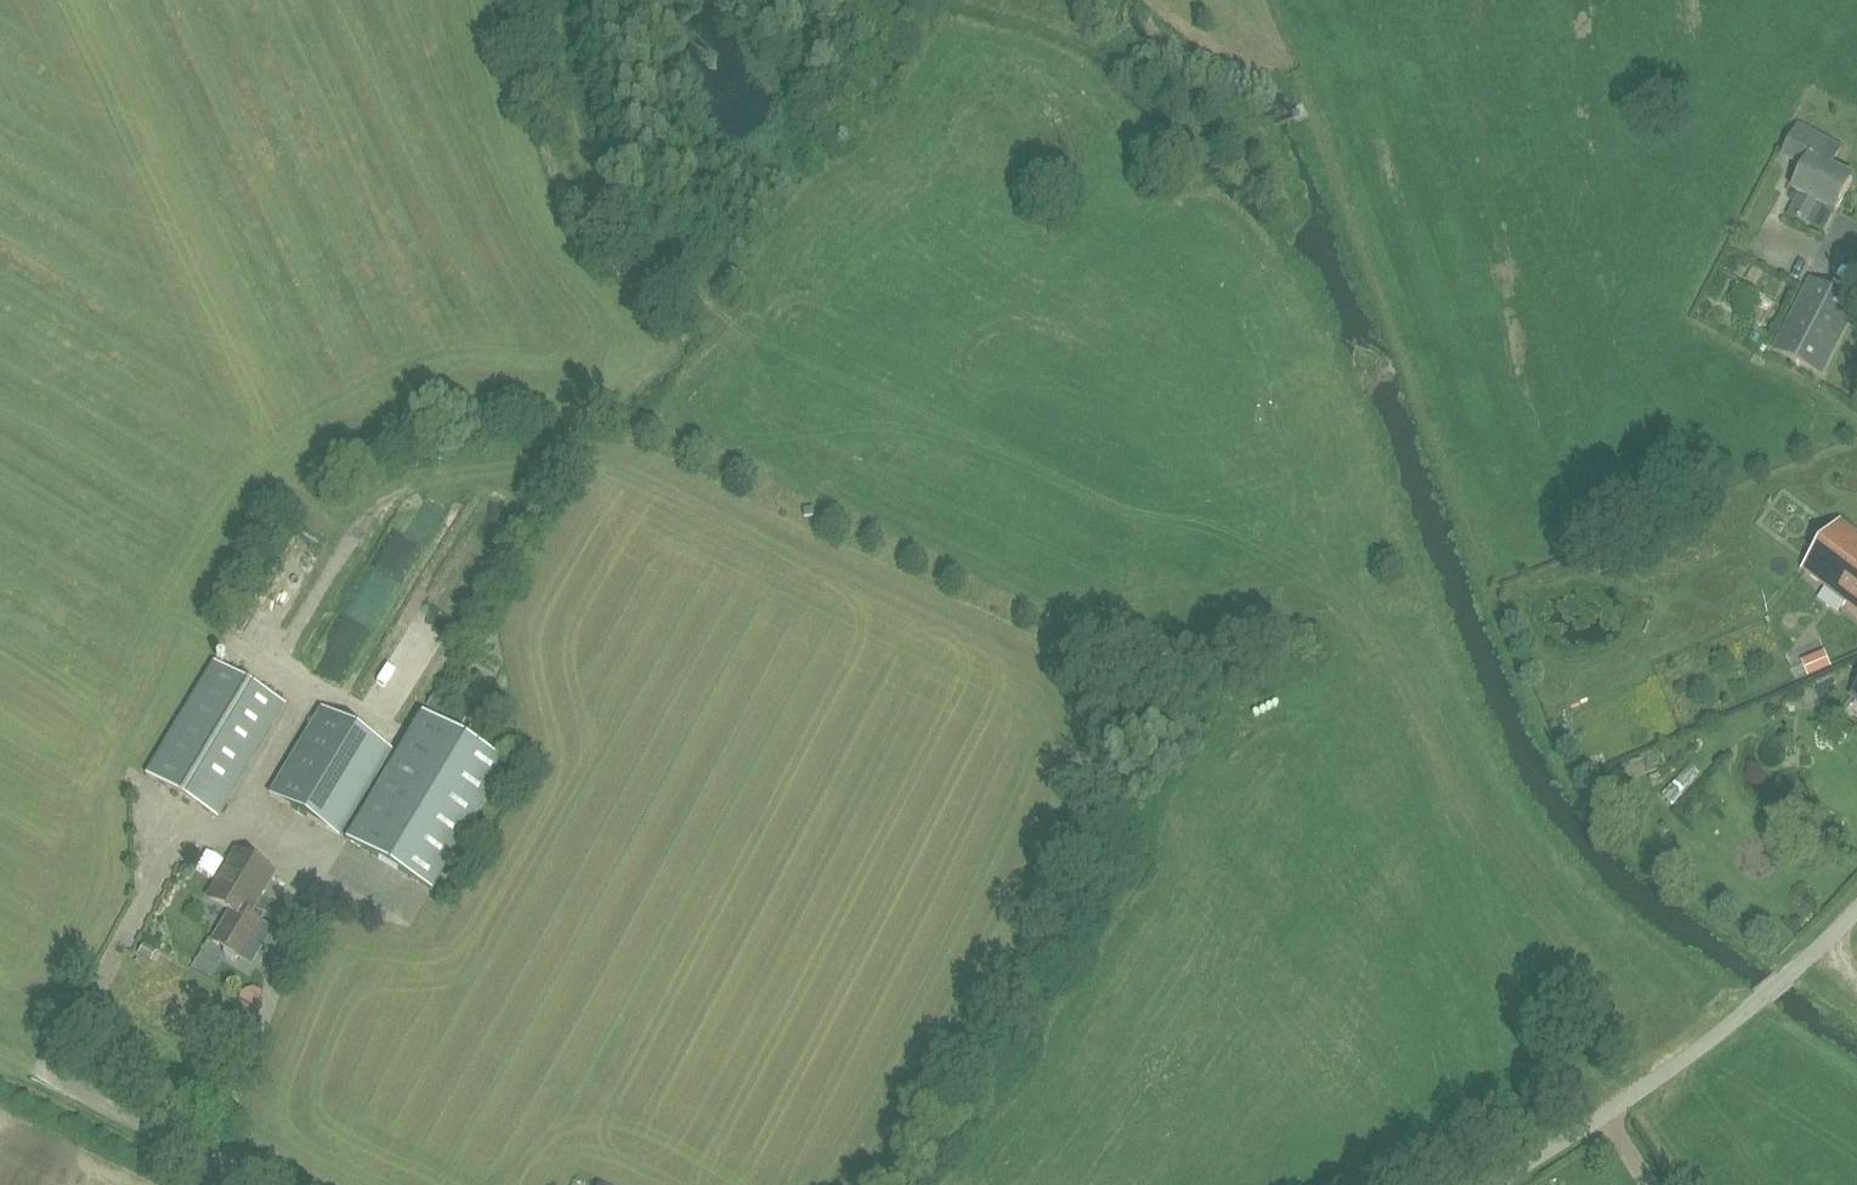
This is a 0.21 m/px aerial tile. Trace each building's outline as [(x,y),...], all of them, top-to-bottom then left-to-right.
[(1811,158),(1831,168),(1841,148),(1799,127),(1784,156),(1806,167),(1811,158)] [(1853,179),(1831,168),(1811,158),(1806,167),(1794,190),(1800,194),(1789,215),(1809,226),(1820,204),(1835,212),(1853,179)] [(1829,361),(1856,308),(1856,304),(1810,279),(1774,349),(1823,373),(1829,361)] [(1844,607),(1856,616),(1856,534),(1842,522),(1804,571),(1846,604),(1844,607)] [(217,817),(285,705),(213,662),(146,774),(217,817)] [(433,695),(427,705),(461,726),(467,716),(433,695)] [(431,890),(507,764),(422,713),(347,840),(431,890)] [(363,764),(371,751),(315,718),(270,793),(325,827),(350,786),(356,790),(369,768),(363,764)] [(1675,808),(1702,782),(1692,771),(1665,797),(1675,808)] [(242,893),(255,901),(272,874),(236,852),(208,898),(230,911),(231,911),(242,893)] [(247,915),(255,901),(242,893),(231,911),(230,911),(212,941),(225,949),(224,951),(225,956),(232,960),(237,959),(238,957),(241,959),(242,957),(252,963),(272,931),(261,925),(262,924),(247,915)]
